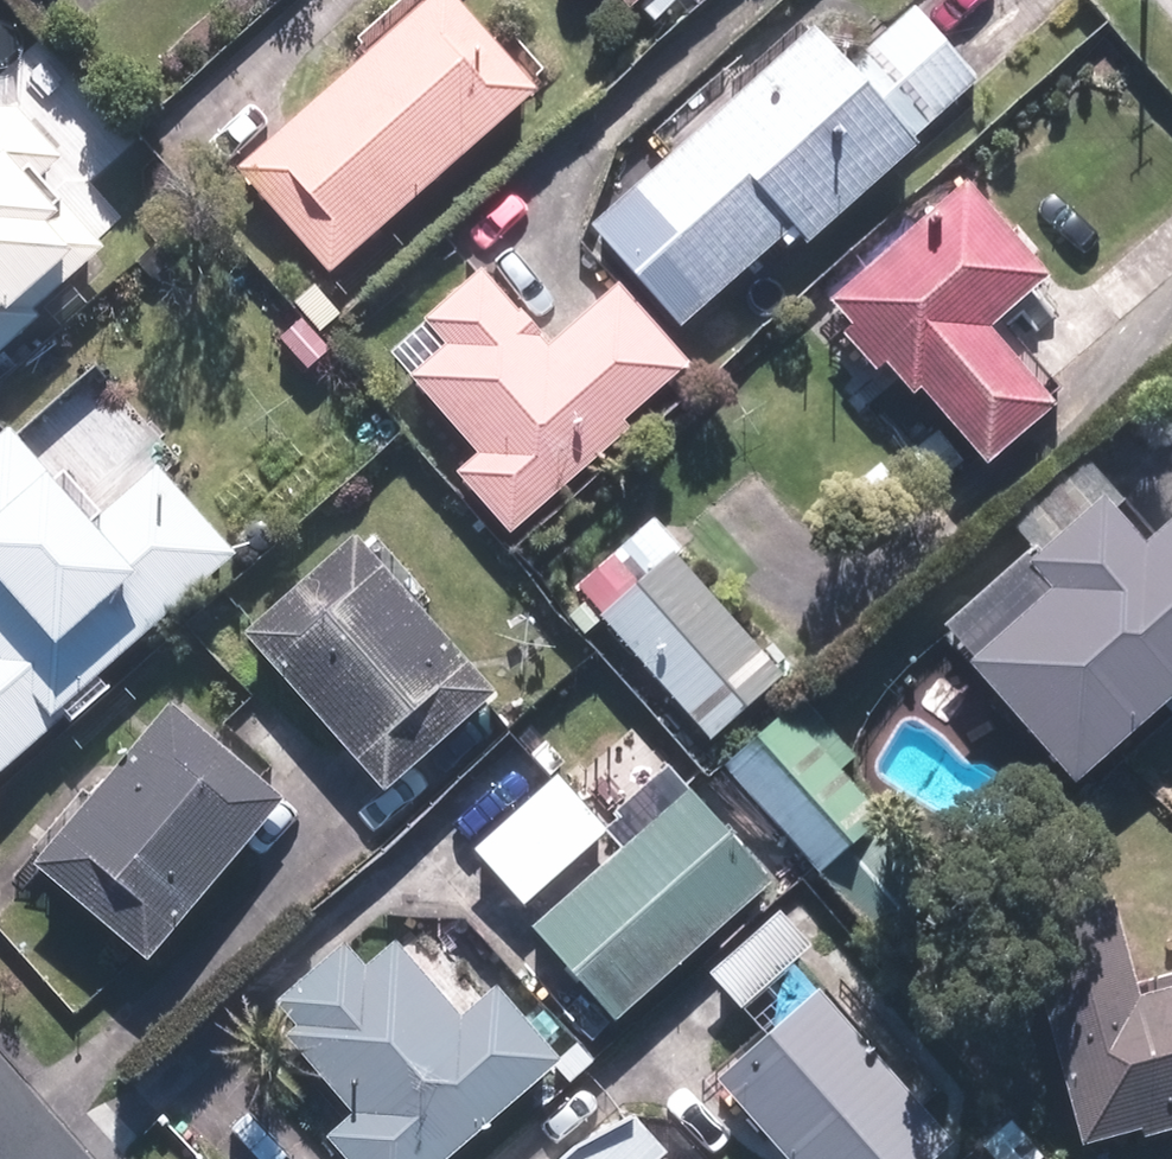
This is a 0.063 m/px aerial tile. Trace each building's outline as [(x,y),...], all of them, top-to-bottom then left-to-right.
[(471,0),(430,0),(246,169),(338,270),(545,80),(471,0)] [(862,58),(828,19),(597,224),(691,330),(803,231),(815,245),(933,140),(927,133),(989,78),(923,4),(862,58)] [(0,106),(0,359),(51,314),(46,308),(118,244),(53,171),(71,156),(29,109),(0,106)] [(1062,264),(976,172),(837,302),(860,326),(852,333),(885,369),(891,363),(924,398),(933,390),(1000,461),(1070,396),(1001,322),(1062,264)] [(517,525),(697,360),(624,279),(556,342),(488,267),(431,319),(455,345),(419,377),(484,449),(464,468),(517,525)] [(55,468),(16,424),(0,438),(0,777),(247,552),(166,463),(109,515),(68,471),(55,468)] [(1090,771),(1171,699),(1171,529),(1163,537),(1129,499),(1055,565),(1070,581),(987,654),(1090,771)] [(660,515),(603,564),(629,594),(606,613),(717,743),(796,675),(660,515)] [(363,530),(254,631),(399,787),(508,685),(363,530)] [(295,796),(181,699),(43,862),(157,959),(295,796)] [(811,731),(793,709),(733,759),(827,873),(892,819),(853,771),(863,763),(827,718),(811,731)] [(587,764),(544,717),(460,794),(503,841),(587,764)] [(777,879),(695,787),(543,924),(626,1016),(777,879)] [(722,1072),(800,1158),(938,1158),(976,1125),(840,973),(826,985),(805,961),(819,948),(786,911),(719,971),(771,1029),(722,1072)] [(1096,1137),(1171,1117),(1171,979),(1143,987),(1127,930),(1047,951),(1096,1137)] [(570,1057),(503,981),(472,1009),(407,935),(379,960),(362,940),(290,1003),(306,1022),(296,1032),(364,1109),(336,1134),(353,1152),(345,1158),(455,1158),(570,1057)] [(668,1156),(675,1149),(640,1107),(577,1158),(670,1158),(668,1156)]
